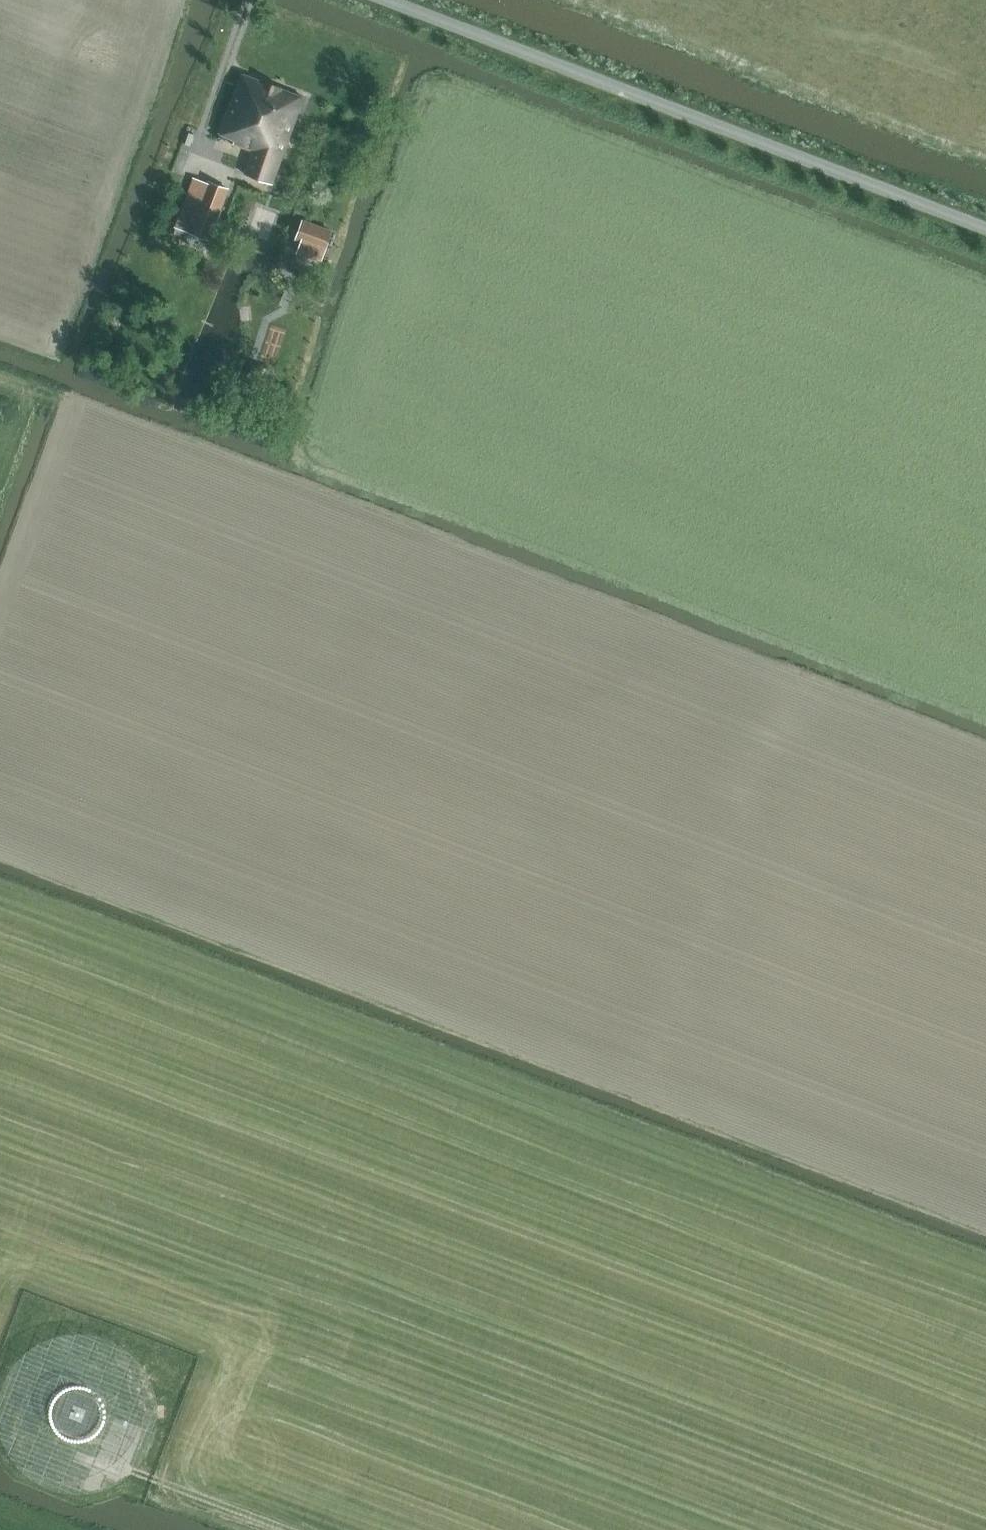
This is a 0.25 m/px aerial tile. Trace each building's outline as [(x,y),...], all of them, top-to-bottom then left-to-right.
[(245,173),(273,183),(304,96),(241,73),(220,132),(237,139),(235,143),(254,150),(245,173)] [(195,177),(176,227),(191,232),(209,239),(228,188),(209,181),(209,182),(195,177)] [(302,220),(295,238),(301,240),(297,251),(322,260),(332,231),(302,220)] [(267,384),(251,379),(248,387),(264,392),(267,384)] [(33,1351),(21,1361),(11,1376),(4,1393),(2,1411),(3,1430),(9,1447),(18,1463),(31,1476),(46,1486),(63,1492),(82,1494),(100,1492),(117,1487),(133,1477),(145,1464),(155,1448),(160,1434),(163,1419),(162,1403),(159,1388),(152,1374),(143,1362),(132,1351),(120,1343),(105,1337),(90,1334),(75,1334),(60,1337),(46,1343),(33,1351)]
